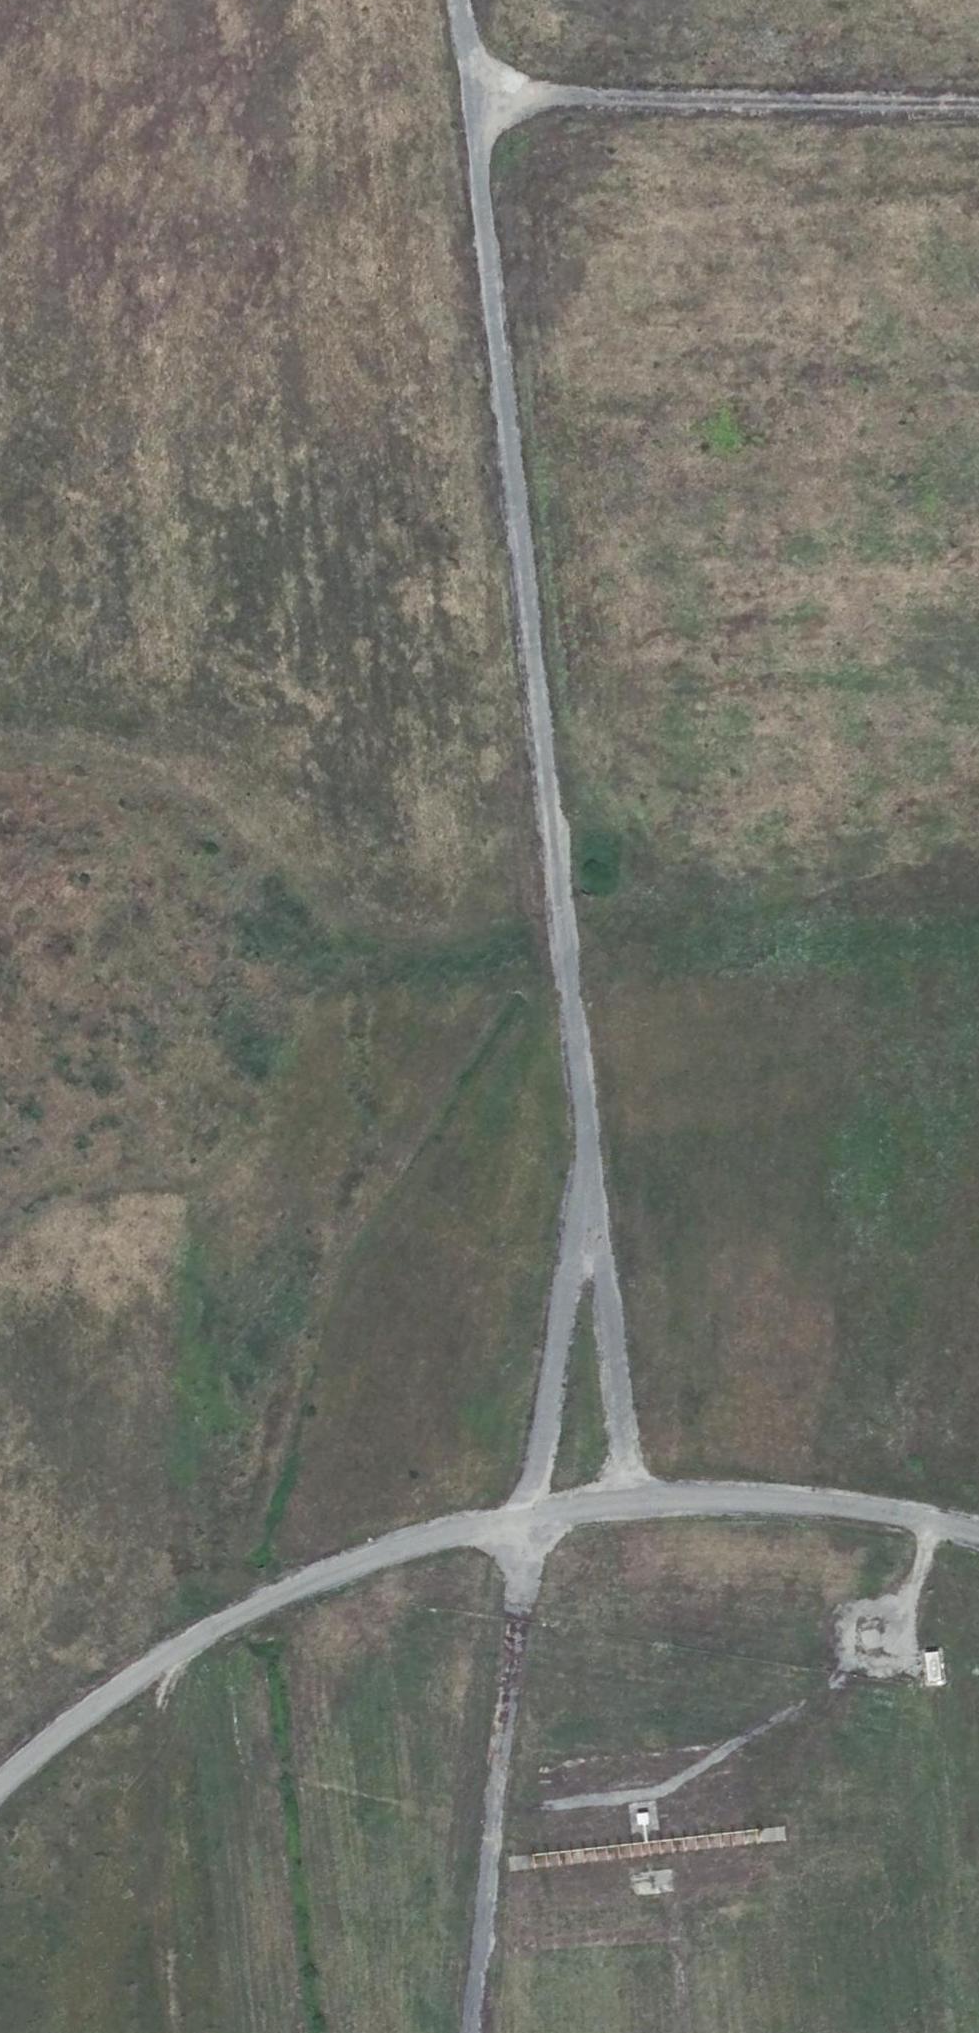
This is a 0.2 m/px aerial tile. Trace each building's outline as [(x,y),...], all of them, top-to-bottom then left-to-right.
[(940,1654),(928,1656),(931,1683),(943,1682),(940,1654)] [(649,1815),(639,1816),(640,1826),(650,1825),(649,1815)]
